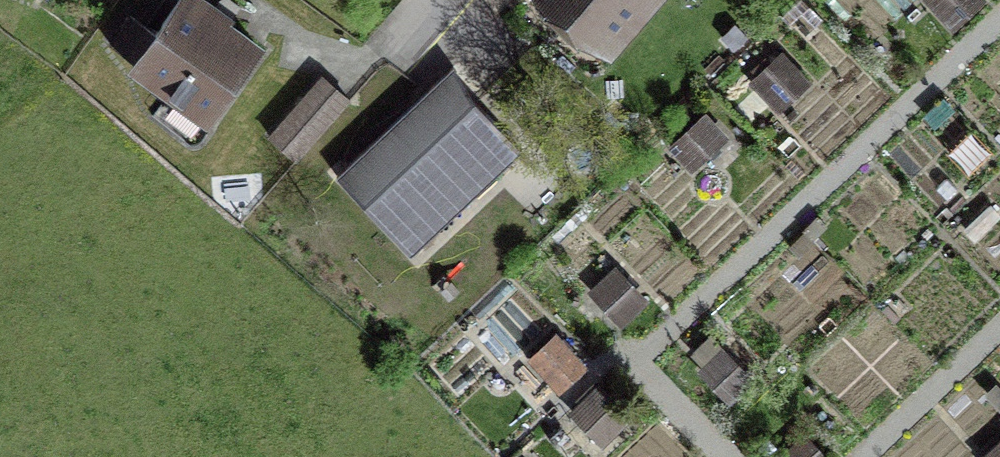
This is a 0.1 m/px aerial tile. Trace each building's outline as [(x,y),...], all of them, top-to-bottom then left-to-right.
[(200,0),(179,0),(155,33),(130,15),(110,44),(135,62),(134,63),(209,117),(259,48),(227,26),(230,22),(200,0)] [(606,43),(629,22),(648,0),(557,0),(606,43)] [(981,0),(954,0),(957,3),(944,15),(954,26),(967,13),(981,0)] [(763,92),(776,80),(793,97),(808,83),(781,55),(753,81),(763,92)] [(323,77),(271,137),(295,158),(348,98),(323,77)] [(522,150),(474,100),(465,109),(438,81),(384,132),(363,152),(336,177),(354,196),(370,213),(410,255),(492,178),(501,170),(522,150)] [(704,121),(676,148),(694,167),(722,141),(704,121)] [(642,301),(615,272),(595,292),(614,312),(622,304),(630,313),(642,301)] [(571,379),(583,367),(555,337),(531,359),(547,375),(558,365),(571,379)] [(747,381),(722,355),(704,371),(729,397),(747,381)] [(609,434),(628,416),(600,387),(572,413),(590,431),(599,423),(609,434)] [(999,455),(999,435),(990,444),(999,455)]
